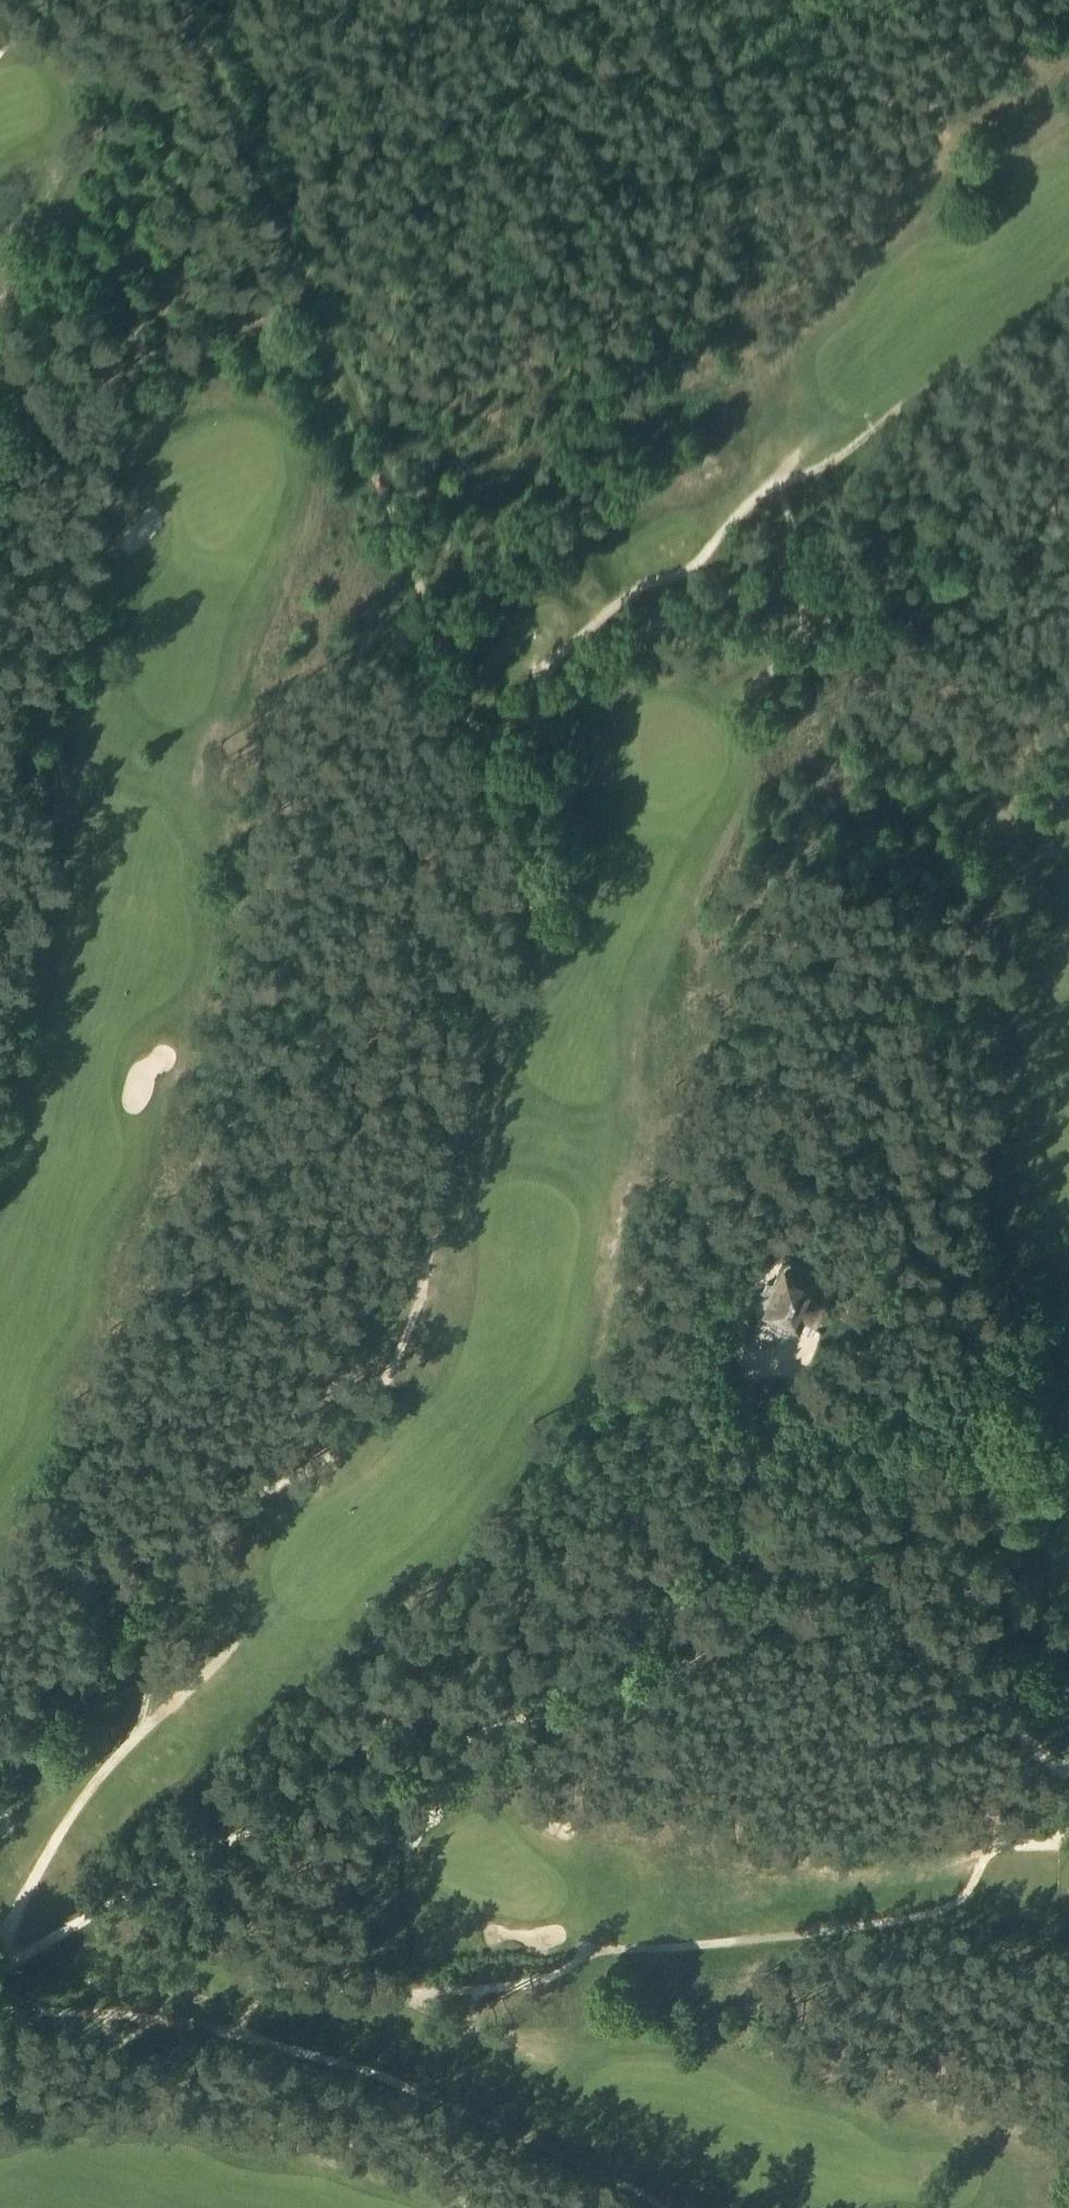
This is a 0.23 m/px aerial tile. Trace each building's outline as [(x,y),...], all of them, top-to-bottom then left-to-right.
[(820,1284),(786,1268),(766,1311),(800,1327),(820,1284)]
